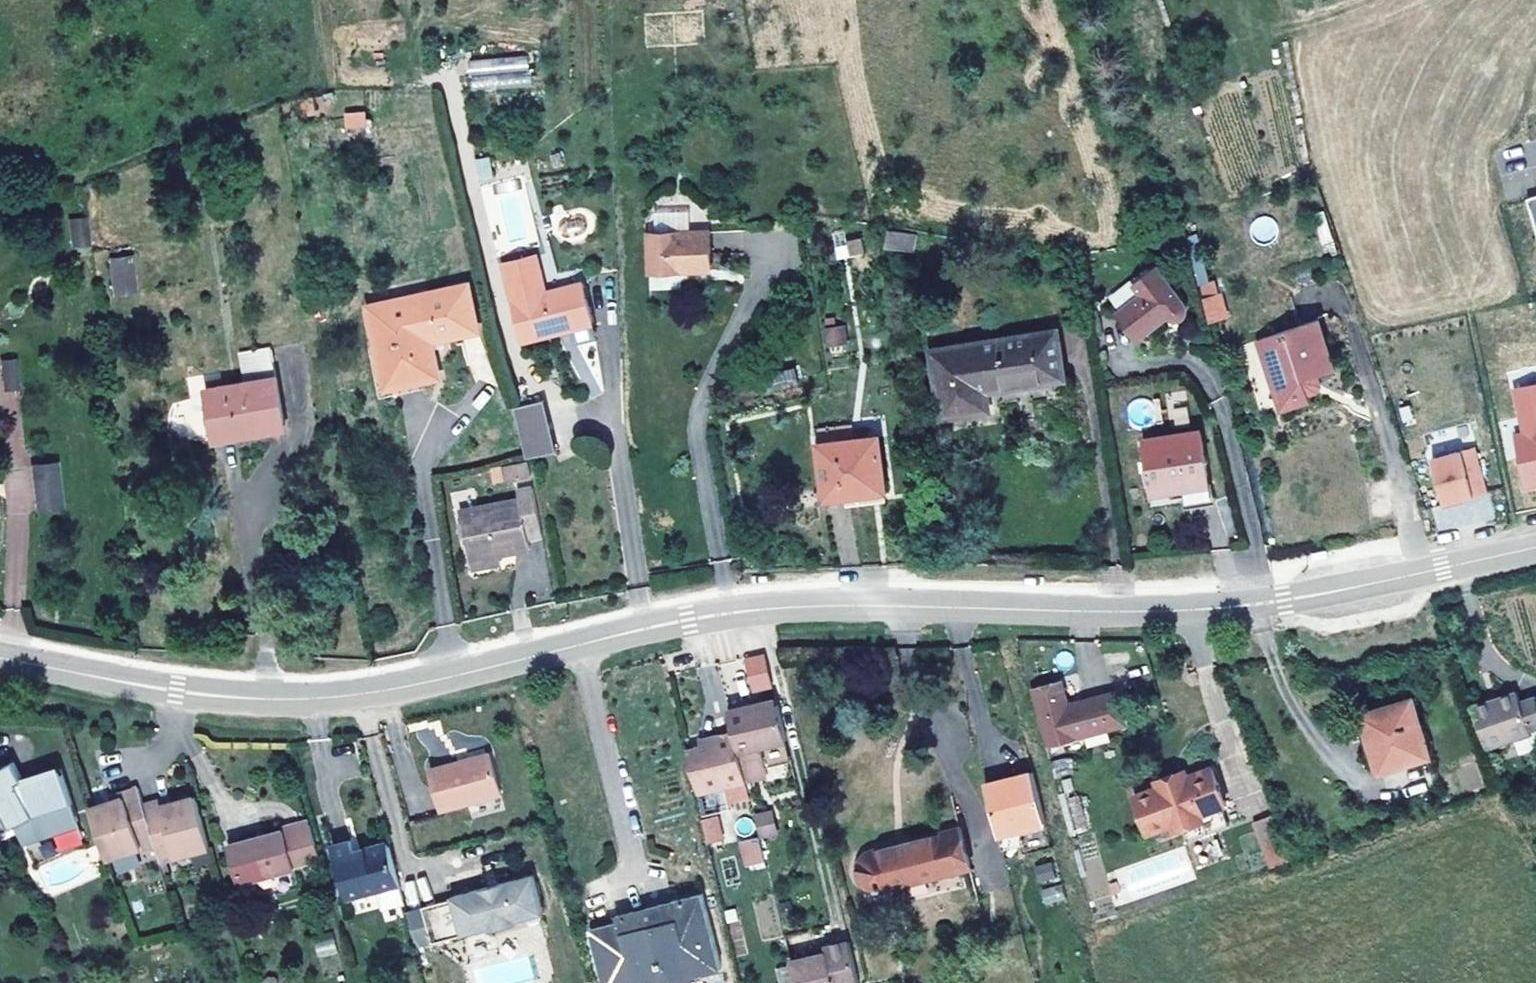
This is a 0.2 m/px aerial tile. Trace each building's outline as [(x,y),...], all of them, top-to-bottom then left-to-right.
[(531,57),(471,59),(471,73),(531,72),(531,57)] [(367,125),(366,110),(345,112),(347,127),(367,125)] [(489,159),(462,164),(466,185),(493,179),(489,159)] [(1535,226),(1535,195),(1528,197),(1535,226)] [(691,232),(690,212),(655,213),(656,233),(691,232)] [(1271,216),(1250,223),(1256,242),(1277,235),(1271,216)] [(92,240),(89,217),(71,219),(74,242),(92,240)] [(912,252),(915,235),(888,230),(885,248),(912,252)] [(711,269),(709,231),(691,232),(656,233),(649,233),(650,271),(711,269)] [(1183,245),(1178,231),(1165,236),(1171,250),(1183,245)] [(865,251),(862,237),(847,241),(850,255),(865,251)] [(545,293),(536,256),(527,258),(536,295),(545,293)] [(136,288),(132,257),(112,259),(115,290),(136,288)] [(595,337),(582,284),(545,293),(536,295),(527,258),(504,264),(513,301),(523,341),(572,329),(575,342),(595,337)] [(1187,306),(1185,303),(1157,267),(1135,284),(1143,294),(1119,313),(1139,339),(1164,319),(1161,315),(1167,311),(1170,315),(1172,318),(1175,319),(1178,320),(1182,320),(1184,318),(1187,315),(1188,313),(1188,309),(1187,306)] [(437,374),(431,349),(442,346),(440,336),(475,328),(466,288),(372,308),(388,385),(421,378),(437,374)] [(1226,314),(1220,292),(1205,296),(1211,318),(1226,314)] [(1164,319),(1170,315),(1167,311),(1161,315),(1164,319)] [(1334,370),(1318,320),(1259,339),(1275,389),(1283,387),(1289,407),(1310,400),(1308,393),(1317,391),(1320,384),(1317,376),(1334,370)] [(848,340),(846,325),(826,328),(828,342),(848,340)] [(1063,377),(1055,332),(933,351),(944,416),(988,409),(985,389),(1063,377)] [(284,425),(271,346),(239,352),(245,384),(207,391),(215,437),(284,425)] [(20,388),(17,358),(2,359),(5,390),(20,388)] [(799,382),(796,366),(766,373),(769,389),(799,382)] [(391,394),(423,388),(421,378),(388,385),(391,394)] [(1516,388),(1525,432),(1515,434),(1526,485),(1535,483),(1535,384),(1516,388)] [(1289,407),(1283,387),(1275,389),(1282,409),(1289,407)] [(556,451),(544,400),(514,407),(527,458),(556,451)] [(850,440),(849,427),(817,430),(819,444),(850,440)] [(1211,484),(1203,432),(1143,441),(1151,493),(1171,490),(1211,484)] [(886,491),(879,437),(850,440),(819,444),(826,499),(848,496),(886,491)] [(1470,445),(1428,459),(1444,505),(1486,490),(1470,445)] [(63,506),(58,461),(33,464),(38,509),(63,506)] [(531,476),(528,461),(508,465),(510,480),(531,476)] [(1172,497),(1212,491),(1211,484),(1171,490),(1172,497)] [(542,535),(533,487),(519,490),(520,499),(460,509),(469,558),(498,553),(529,548),(528,538),(542,535)] [(887,500),(886,491),(848,496),(849,505),(887,500)] [(138,563),(137,552),(127,553),(129,564),(138,563)] [(500,563),(498,553),(469,558),(471,568),(500,563)] [(751,694),(773,688),(763,652),(741,658),(751,694)] [(1126,722),(1117,693),(1067,706),(1060,682),(1031,691),(1045,744),(1126,722)] [(1521,702),(1517,691),(1499,698),(1474,708),(1487,745),(1535,729),(1535,696),(1521,702)] [(1430,756),(1413,698),(1363,713),(1380,771),(1430,756)] [(786,740),(778,704),(750,711),(748,706),(728,711),(733,732),(745,781),(767,776),(764,764),(760,746),(786,740)] [(745,781),(733,732),(716,736),(717,742),(701,746),(687,750),(698,794),(718,790),(722,805),(749,798),(746,783),(745,781)] [(717,742),(716,736),(699,740),(701,746),(717,742)] [(791,759),(786,740),(760,746),(764,764),(791,759)] [(501,794),(490,753),(430,769),(441,810),(501,794)] [(1054,776),(1073,772),(1070,757),(1051,761),(1054,776)] [(62,769),(57,770),(35,778),(36,780),(26,784),(22,776),(14,761),(0,768),(0,841),(3,847),(10,843),(5,832),(16,827),(24,845),(51,826),(63,853),(86,842),(62,769)] [(1229,826),(1222,806),(1226,805),(1212,767),(1188,776),(1175,780),(1174,776),(1152,783),(1154,788),(1134,795),(1148,833),(1172,825),(1173,829),(1182,826),(1187,842),(1229,826)] [(1175,780),(1188,776),(1186,771),(1174,776),(1175,780)] [(1045,820),(1032,772),(988,784),(1002,832),(1045,820)] [(35,778),(33,773),(22,776),(26,784),(36,780),(35,778)] [(209,848),(195,796),(174,804),(164,807),(162,802),(146,808),(139,787),(124,792),(125,797),(114,801),(90,808),(106,860),(157,846),(161,860),(209,848)] [(114,801),(125,797),(124,792),(112,796),(114,801)] [(1088,830),(1083,794),(1065,797),(1071,833),(1088,830)] [(174,804),(172,799),(162,802),(164,807),(174,804)] [(776,832),(771,812),(757,815),(762,836),(776,832)] [(705,844),(724,841),(719,816),(700,820),(705,844)] [(1003,838),(1047,826),(1045,820),(1002,832),(1003,838)] [(321,861),(310,824),(284,831),(284,830),(227,845),(237,883),(321,861)] [(884,889),(970,867),(960,828),(874,850),(869,852),(865,855),(862,859),(860,864),(859,869),(859,874),(861,878),(864,882),(867,886),(872,888),(877,889),(884,889)] [(765,861),(759,836),(742,841),(748,865),(765,861)] [(400,884),(389,842),(354,851),(351,841),(332,846),(346,899),(380,890),(400,884)] [(1053,862),(1039,866),(1043,880),(1057,876),(1053,862)] [(432,943),(489,928),(490,930),(518,923),(517,920),(545,913),(534,874),(452,896),(452,899),(423,907),(423,910),(409,914),(417,944),(431,941),(432,943)] [(425,876),(401,884),(409,906),(432,898),(425,876)] [(408,910),(400,884),(380,890),(387,916),(408,910)] [(1044,906),(1065,899),(1060,884),(1039,890),(1044,906)] [(702,893),(645,908),(664,982),(696,982),(694,975),(722,968),(702,893)] [(645,908),(617,916),(619,921),(591,929),(606,982),(664,982),(645,908)] [(333,938),(314,942),(317,957),(336,954),(333,938)] [(849,941),(824,947),(825,953),(813,956),(789,961),(795,982),(859,982),(849,941)] [(825,953),(824,947),(811,949),(813,956),(825,953)]
